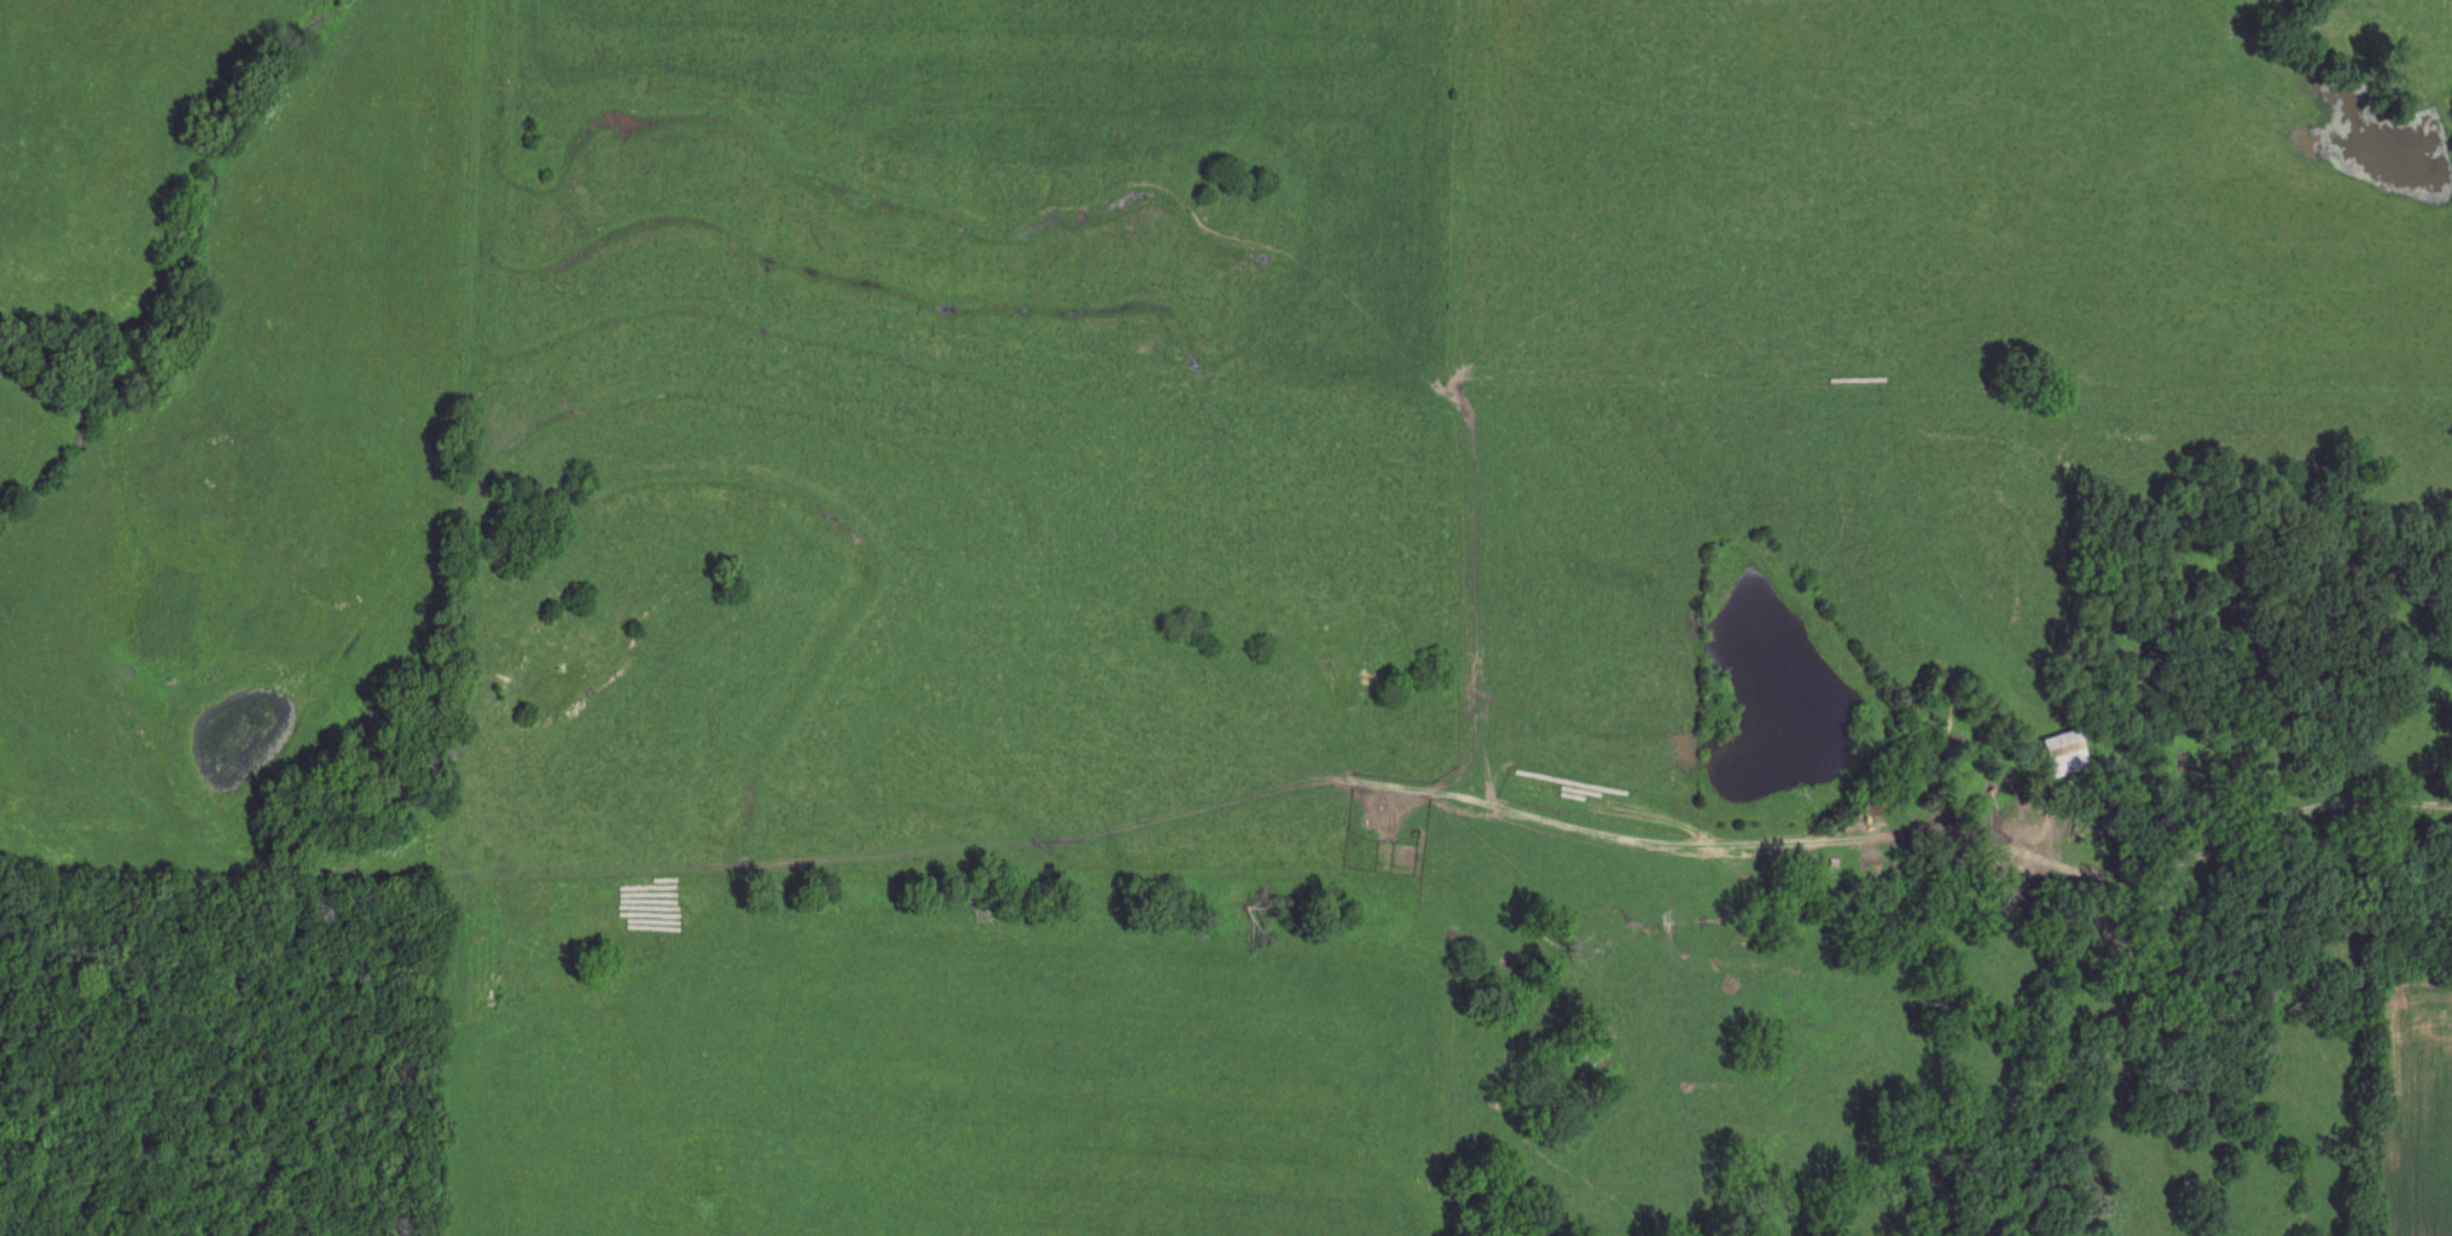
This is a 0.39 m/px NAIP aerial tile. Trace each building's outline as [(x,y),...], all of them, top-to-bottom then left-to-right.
[(2084,767),(2071,729),(2036,741),(2049,779),(2084,767)]
